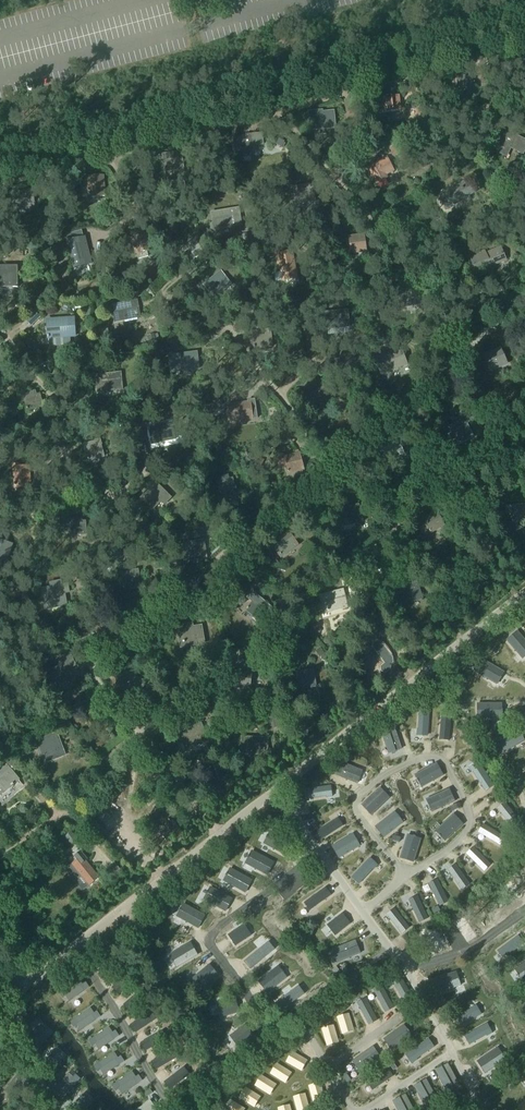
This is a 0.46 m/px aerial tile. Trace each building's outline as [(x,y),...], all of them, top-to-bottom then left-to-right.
[(511,66),(513,75),(524,73),(524,64),(511,66)] [(471,83),(470,73),(461,74),(462,78),(458,78),(459,90),(474,88),(474,83),(471,83)] [(400,96),(377,98),(379,115),(402,112),(400,96)] [(322,111),(311,112),(311,119),(315,119),(316,129),(336,127),(334,112),(322,113),(322,111)] [(508,153),(511,148),(523,154),(524,150),(524,141),(520,139),(516,138),(518,133),(508,128),(497,152),(503,155),(508,153)] [(234,138),(236,156),(248,155),(248,154),(252,153),(252,152),(256,152),(256,146),(263,145),(262,134),(254,135),(254,136),(251,136),(251,135),(246,136),(246,137),(234,138)] [(278,139),(275,145),(281,148),(284,142),(278,139)] [(391,151),(394,157),(401,153),(398,147),(391,151)] [(377,184),(386,179),(384,176),(394,171),(387,158),(368,168),(375,181),(377,184)] [(103,179),(103,176),(88,177),(89,194),(89,198),(105,197),(104,185),(104,179),(103,179)] [(442,194),(439,196),(446,210),(455,206),(454,204),(469,197),(474,194),(467,179),(461,182),(441,192),(442,194)] [(309,189),(309,185),(293,188),(294,195),(296,194),(297,201),(297,203),(298,203),(310,201),(310,202),(315,201),(313,189),(309,189)] [(30,195),(29,192),(13,194),(14,201),(16,200),(17,207),(17,209),(18,209),(30,207),(30,208),(35,207),(33,195),(30,195)] [(239,209),(212,214),(214,230),(222,229),(221,227),(231,226),(232,227),(236,226),(235,218),(240,217),(239,209)] [(105,229),(110,225),(106,219),(101,224),(105,229)] [(251,234),(243,236),(245,247),(253,246),(251,234)] [(147,235),(132,239),(136,253),(136,255),(137,254),(139,259),(148,256),(147,252),(147,251),(146,250),(151,249),(149,244),(150,244),(148,238),(147,235)] [(362,240),(361,236),(349,238),(351,251),(350,251),(351,253),(352,253),(362,251),(362,253),(367,252),(365,239),(362,240)] [(88,252),(85,238),(67,242),(74,268),(87,265),(85,265),(82,257),(87,255),(87,253),(88,252)] [(484,250),(470,256),(478,275),(492,269),(492,268),(507,261),(501,246),(485,252),(484,250)] [(292,251),(277,254),(282,281),(297,278),(292,251)] [(18,266),(0,267),(0,284),(13,284),(13,286),(18,286),(18,266)] [(220,271),(201,285),(212,300),(231,285),(220,271)] [(414,293),(413,289),(401,292),(404,305),(404,307),(405,307),(405,306),(415,304),(416,306),(420,305),(417,292),(414,293)] [(140,318),(137,301),(112,306),(115,321),(124,319),(124,320),(125,320),(125,319),(135,317),(135,318),(140,318)] [(348,310),(322,312),(324,331),(350,328),(348,310)] [(75,317),(46,319),(47,340),(76,338),(75,317)] [(267,335),(266,331),(250,334),(251,340),(253,340),(254,347),(254,349),(255,349),(255,348),(267,347),(267,348),(272,347),(270,335),(267,335)] [(148,336),(150,342),(156,341),(155,334),(148,336)] [(392,349),(388,341),(381,344),(384,352),(392,349)] [(401,349),(375,359),(382,376),(408,366),(401,349)] [(500,367),(507,364),(500,349),(483,357),(488,369),(489,371),(490,371),(490,370),(499,366),(500,367)] [(197,353),(171,356),(172,363),(180,362),(181,369),(180,369),(180,371),(182,371),(182,370),(194,369),(194,370),(199,369),(197,353)] [(121,372),(94,375),(95,384),(96,384),(97,394),(123,391),(121,372)] [(36,396),(35,392),(23,396),(27,409),(27,411),(28,410),(38,407),(39,408),(43,407),(39,395),(36,396)] [(247,404),(231,406),(232,413),(233,412),(234,419),(234,421),(235,421),(248,419),(248,420),(253,419),(258,419),(255,399),(246,400),(247,404)] [(476,409),(469,413),(473,421),(480,417),(476,409)] [(174,422),(149,426),(152,444),(159,443),(176,440),(174,429),(175,428),(174,422)] [(460,422),(449,428),(453,434),(450,435),(455,446),(473,437),(466,424),(462,426),(460,422)] [(395,444),(394,440),(379,447),(382,453),(383,452),(386,459),(385,459),(386,461),(387,460),(399,455),(399,456),(404,454),(399,443),(395,444)] [(97,446),(96,442),(84,446),(88,459),(88,461),(89,460),(99,457),(99,458),(104,457),(100,445),(97,446)] [(298,459),(297,455),(285,458),(288,471),(288,473),(289,473),(299,470),(300,471),(304,470),(301,458),(298,459)] [(264,460),(258,457),(254,464),(260,467),(264,460)] [(19,467),(19,464),(13,465),(15,484),(14,484),(15,486),(16,486),(25,485),(25,488),(30,487),(29,476),(30,476),(30,470),(29,470),(29,467),(19,467)] [(229,480),(228,476),(216,480),(220,493),(221,495),(222,495),(222,494),(231,491),(232,492),(236,491),(232,479),(229,480)] [(149,489),(140,498),(153,510),(162,501),(165,504),(171,498),(151,479),(145,486),(149,489)] [(363,481),(357,486),(360,489),(365,494),(370,489),(366,484),(363,481)] [(505,508),(506,515),(511,515),(512,521),(512,523),(513,523),(513,522),(523,521),(523,522),(524,522),(524,509),(523,510),(523,506),(511,507),(505,508)] [(343,510),(336,512),(339,527),(346,525),(348,525),(347,524),(357,522),(358,523),(362,522),(359,510),(356,510),(355,507),(343,510)] [(434,513),(423,519),(429,531),(430,533),(431,532),(440,527),(440,528),(445,526),(438,515),(436,516),(434,513)] [(82,522),(81,518),(63,520),(63,529),(70,528),(70,533),(70,535),(71,535),(81,534),(82,535),(86,534),(85,522),(82,522)] [(298,545),(289,533),(286,535),(285,533),(270,544),(274,549),(275,548),(280,555),(281,556),(282,556),(282,555),(293,547),(294,548),(298,545)] [(10,548),(7,547),(8,544),(0,541),(0,557),(2,558),(2,559),(6,560),(10,548)] [(201,546),(200,542),(188,544),(190,557),(190,559),(191,559),(201,557),(202,558),(206,558),(204,545),(201,546)] [(140,588),(139,588),(137,576),(138,576),(137,571),(132,571),(132,572),(120,574),(123,590),(134,588),(135,589),(140,588)] [(422,598),(415,580),(399,586),(402,593),(406,591),(410,602),(422,598)] [(68,589),(62,590),(61,586),(51,588),(52,592),(42,594),(45,610),(52,608),(52,607),(62,605),(62,607),(67,606),(65,593),(69,593),(68,589)] [(343,590),(319,596),(321,604),(323,613),(328,612),(342,608),(342,610),(348,608),(343,590)] [(269,609),(270,608),(252,592),(248,598),(253,603),(248,608),(247,610),(248,610),(259,619),(258,620),(261,623),(271,612),(269,609)] [(362,602),(368,605),(371,595),(366,593),(362,602)] [(193,623),(176,626),(180,649),(205,645),(202,625),(194,627),(193,623)] [(507,642),(522,660),(524,657),(524,642),(517,633),(507,642)] [(399,635),(392,640),(397,646),(403,642),(399,635)] [(374,640),(372,643),(372,647),(377,655),(382,658),(382,663),(378,666),(379,671),(383,673),(387,670),(387,665),(391,662),(391,657),(380,642),(379,641),(374,640)] [(320,648),(315,651),(319,657),(324,654),(320,648)] [(73,679),(72,679),(66,667),(69,665),(68,662),(72,660),(69,654),(58,660),(62,666),(47,673),(50,680),(52,679),(55,685),(56,687),(57,686),(68,680),(68,682),(73,679)] [(483,661),(476,673),(497,685),(499,680),(500,681),(501,679),(501,678),(503,673),(483,661)] [(164,668),(159,671),(163,677),(168,674),(164,668)] [(250,689),(251,676),(248,676),(248,672),(236,671),(235,685),(234,685),(234,687),(235,687),(235,686),(246,687),(246,688),(250,689)] [(310,675),(309,671),(297,674),(299,687),(300,689),(301,689),(301,688),(311,686),(311,688),(315,687),(313,675),(310,675)] [(116,685),(125,689),(134,694),(133,695),(138,697),(145,682),(125,672),(122,678),(120,677),(116,685)] [(502,705),(478,705),(478,718),(502,718),(502,713),(503,713),(503,710),(502,710),(502,705)] [(418,730),(418,736),(423,737),(423,736),(428,736),(430,710),(420,709),(419,730),(418,730)] [(222,715),(217,718),(219,723),(225,720),(222,715)] [(442,715),(440,739),(449,740),(451,716),(442,715)] [(204,743),(200,731),(203,730),(201,724),(194,726),(195,729),(180,734),(182,741),(184,740),(186,747),(186,749),(187,748),(199,743),(200,745),(204,743)] [(164,727),(157,732),(161,737),(168,732),(164,727)] [(393,727),(380,731),(388,755),(401,751),(393,727)] [(518,730),(497,742),(504,754),(524,742),(522,737),(523,737),(521,735),(518,730)] [(43,758),(63,751),(57,734),(37,741),(39,748),(38,749),(40,757),(43,756),(43,758)] [(251,754),(252,754),(262,754),(262,755),(267,755),(267,739),(242,738),(241,755),(251,755),(251,754)] [(84,757),(88,762),(92,757),(88,753),(84,757)] [(339,762),(334,775),(357,784),(362,772),(339,762)] [(474,764),(469,768),(472,773),(473,773),(485,792),(494,787),(478,762),(475,765),(474,764)] [(437,764),(415,776),(418,781),(417,781),(419,783),(422,788),(443,776),(437,764)] [(18,780),(7,766),(0,771),(0,785),(1,784),(6,791),(11,786),(12,787),(14,785),(13,784),(18,780)] [(330,787),(304,791),(305,800),(326,797),(326,798),(332,797),(332,791),(331,791),(330,787)] [(380,789),(362,807),(371,816),(389,799),(380,789)] [(449,790),(426,801),(432,813),(455,802),(449,790)] [(169,803),(151,817),(159,826),(176,813),(169,803)] [(505,804),(498,810),(513,828),(520,822),(505,804)] [(394,813),(376,828),(384,838),(403,823),(399,819),(400,819),(398,817),(394,813)] [(453,816),(435,832),(439,836),(439,837),(440,839),(441,838),(445,842),(462,826),(453,816)] [(337,819),(317,832),(322,840),(343,827),(337,819)] [(484,825),(479,834),(500,846),(504,838),(484,825)] [(71,844),(76,840),(71,834),(66,838),(71,844)] [(353,835),(332,847),(339,859),(360,847),(357,842),(356,840),(353,835)] [(408,836),(401,859),(413,863),(421,840),(415,838),(416,837),(413,837),(408,836)] [(473,848),(467,855),(484,872),(490,865),(473,848)] [(78,861),(72,865),(89,886),(99,878),(85,861),(87,860),(81,853),(75,858),(78,861)] [(369,859),(351,879),(358,885),(372,870),(373,871),(377,866),(373,862),(369,859)] [(456,865),(448,870),(462,890),(470,884),(456,865)] [(437,881),(429,885),(440,906),(448,902),(437,881)] [(326,888),(305,903),(310,910),(331,895),(326,888)] [(231,900),(210,889),(204,901),(225,913),(231,900)] [(417,897),(409,901),(419,923),(428,919),(417,897)] [(394,909),(387,915),(402,934),(409,928),(394,909)] [(355,940),(332,950),(337,963),(360,954),(355,940)] [(113,952),(98,971),(106,977),(120,958),(113,952)] [(126,969),(112,988),(120,994),(134,975),(126,969)] [(399,974),(391,979),(403,1001),(411,996),(399,974)] [(79,979),(64,989),(68,995),(65,996),(69,1002),(84,991),(80,986),(83,984),(79,979)] [(382,986),(373,990),(385,1012),(394,1008),(382,986)] [(142,989),(124,1005),(130,1012),(148,997),(142,989)] [(365,998),(357,1003),(369,1025),(377,1021),(365,998)] [(90,1008),(75,1019),(79,1024),(76,1026),(80,1031),(95,1020),(92,1015),(94,1013),(90,1008)] [(151,1012),(131,1025),(136,1033),(156,1020),(151,1012)] [(404,1025),(384,1039),(392,1051),(412,1036),(404,1025)] [(42,1026),(29,1040),(34,1044),(32,1046),(37,1051),(49,1037),(45,1033),(47,1031),(42,1026)] [(109,1027),(94,1038),(97,1043),(95,1045),(99,1050),(114,1040),(110,1034),(113,1033),(109,1027)] [(162,1031),(141,1043),(146,1051),(167,1040),(162,1031)] [(428,1040),(406,1055),(409,1059),(408,1059),(412,1064),(417,1060),(417,1059),(434,1048),(428,1040)] [(373,1047),(352,1061),(360,1073),(381,1058),(373,1047)] [(56,1050),(43,1063),(48,1068),(46,1070),(51,1074),(63,1061),(58,1056),(60,1054),(56,1050)] [(173,1050),(152,1062),(157,1070),(177,1058),(173,1050)] [(114,1053),(99,1063),(103,1068),(100,1070),(104,1076),(119,1065),(115,1060),(118,1058),(114,1053)] [(448,1064),(436,1071),(447,1093),(460,1086),(448,1064)] [(184,1067),(165,1082),(171,1089),(190,1075),(184,1067)] [(387,1069),(367,1082),(373,1090),(393,1077),(387,1069)] [(132,1072),(117,1082),(121,1088),(118,1089),(122,1095),(137,1084),(134,1079),(136,1077),(132,1072)] [(15,1099),(28,1080),(18,1073),(5,1092),(15,1099)] [(69,1073),(57,1087),(61,1091),(59,1094),(64,1098),(77,1084),(72,1080),(74,1077),(69,1073)] [(347,1074),(343,1077),(347,1083),(351,1080),(347,1074)] [(427,1079),(415,1086),(426,1108),(439,1101),(427,1079)] [(150,1089),(144,1092),(147,1097),(153,1093),(150,1089)] [(70,1107),(73,1109),(86,1109),(90,1105),(86,1101),(88,1099),(83,1094),(70,1107)] [(393,1101),(398,1109),(414,1109),(406,1095),(393,1101)] [(149,1101),(137,1109),(155,1109),(149,1101)]
